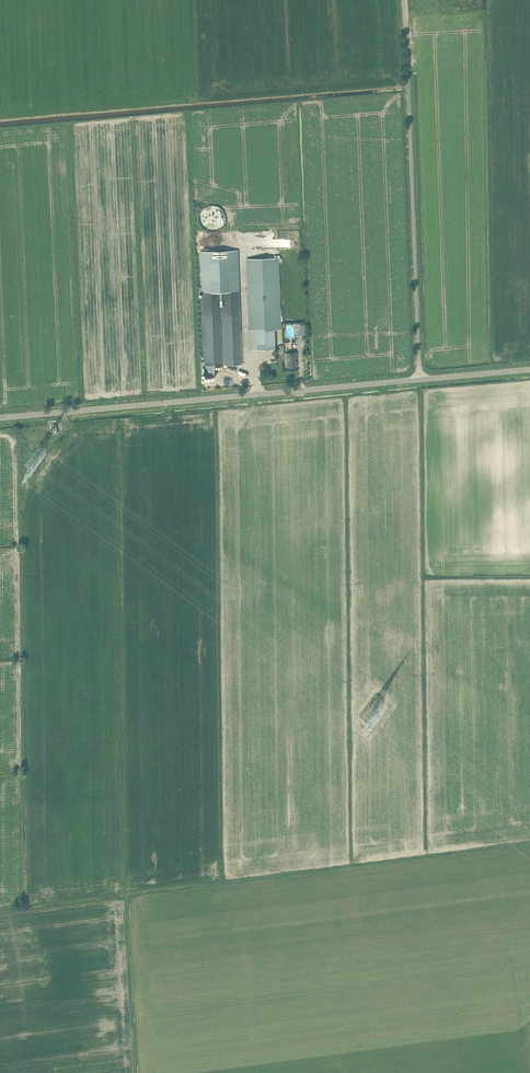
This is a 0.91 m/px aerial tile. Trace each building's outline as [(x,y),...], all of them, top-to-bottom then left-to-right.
[(200,252),(205,377),(215,376),(215,365),(242,364),(238,251),(200,252)] [(274,330),(281,329),(279,258),(246,259),(250,350),(275,349),(274,330)] [(299,332),(299,335),(305,335),(304,324),(299,324),(299,323),(294,323),(295,332),(299,332)] [(297,352),(291,353),(286,353),(286,361),(287,361),(287,367),(297,367),(296,360),(297,360),(297,352)]
